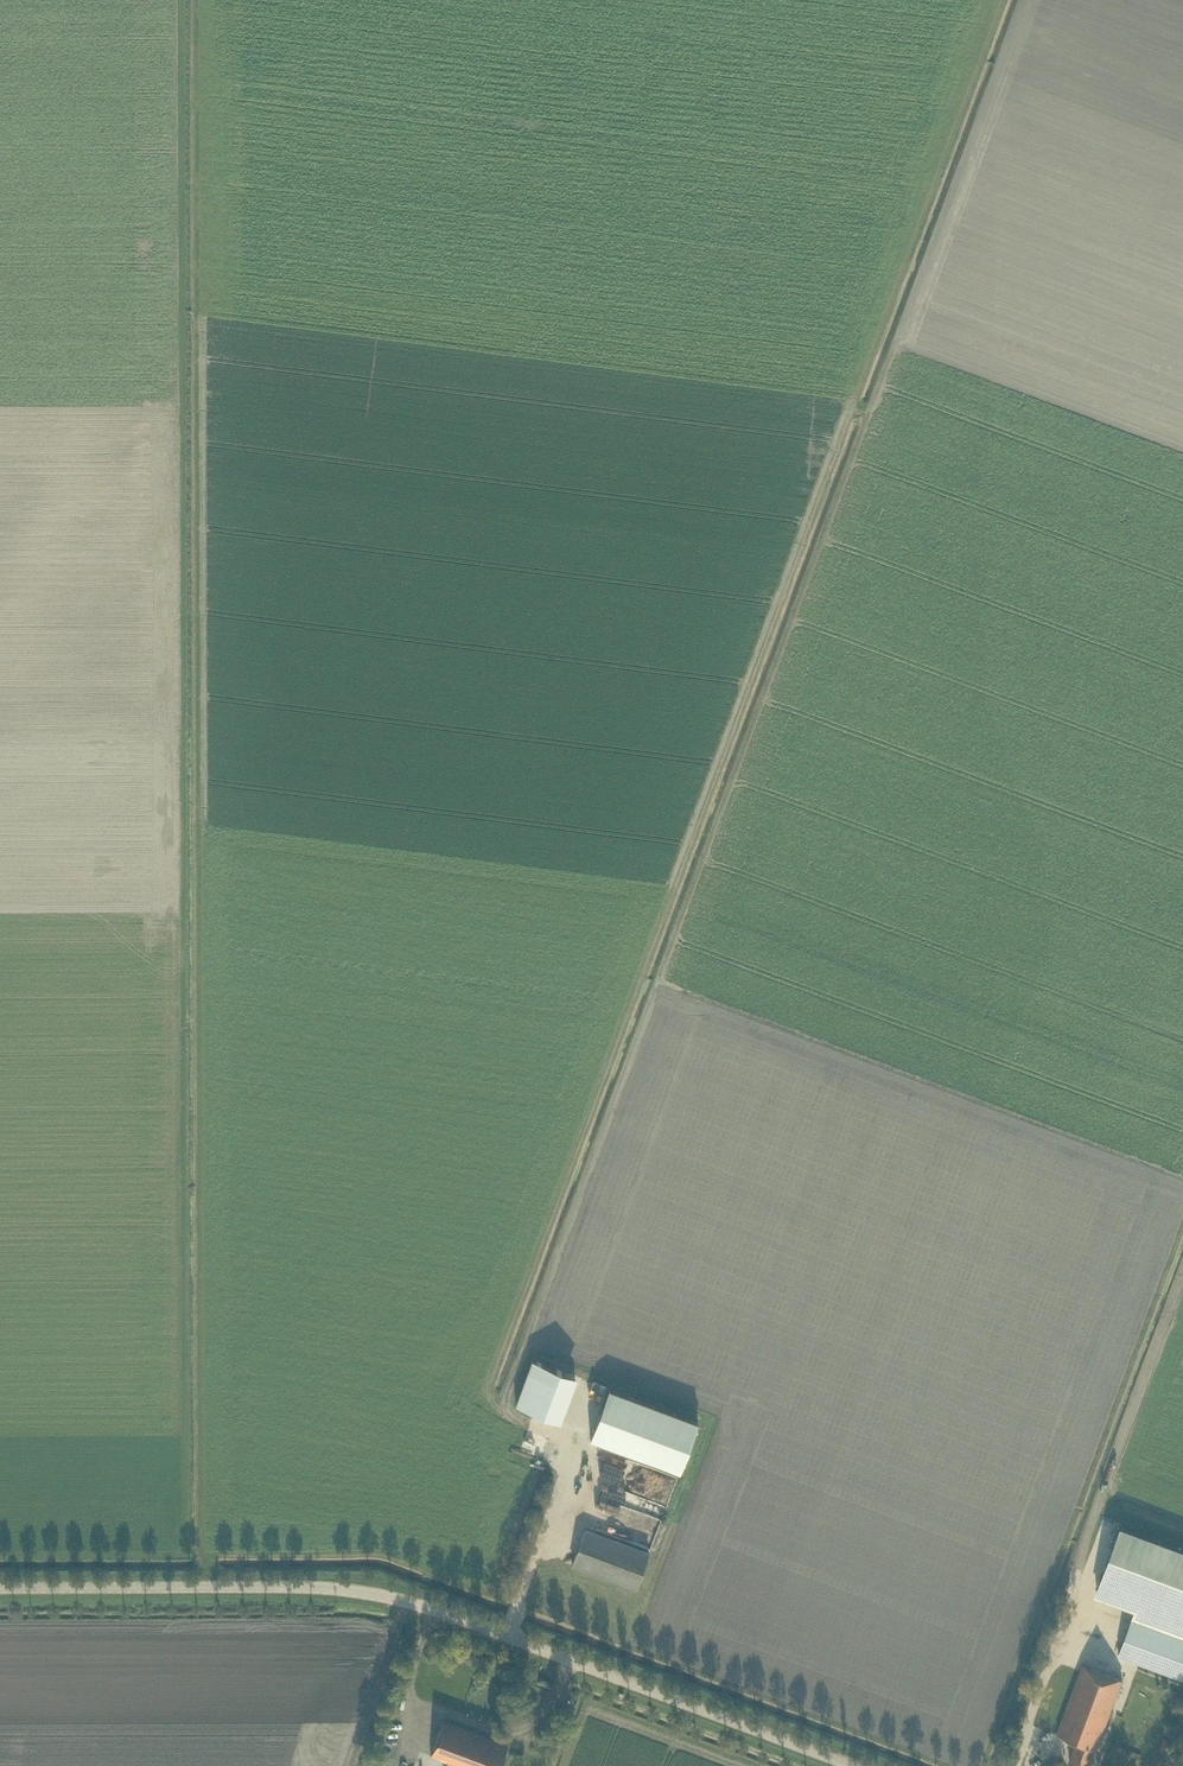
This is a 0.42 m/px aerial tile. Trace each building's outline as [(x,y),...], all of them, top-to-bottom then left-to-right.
[(553,1418),(568,1372),(523,1357),(508,1403),(553,1418)] [(591,1439),(679,1473),(699,1424),(611,1389),(591,1439)] [(530,1456),(534,1447),(518,1441),(515,1450),(530,1456)] [(1123,1525),(1097,1595),(1136,1610),(1120,1654),(1182,1678),(1182,1548),(1123,1525)] [(573,1564),(635,1587),(648,1552),(586,1531),(573,1564)] [(1077,1739),(1069,1761),(1082,1765),(1088,1765),(1094,1749),(1096,1749),(1123,1679),(1084,1664),(1058,1732),(1077,1739)] [(462,1765),(500,1765),(508,1744),(444,1721),(432,1755),(462,1765)]
